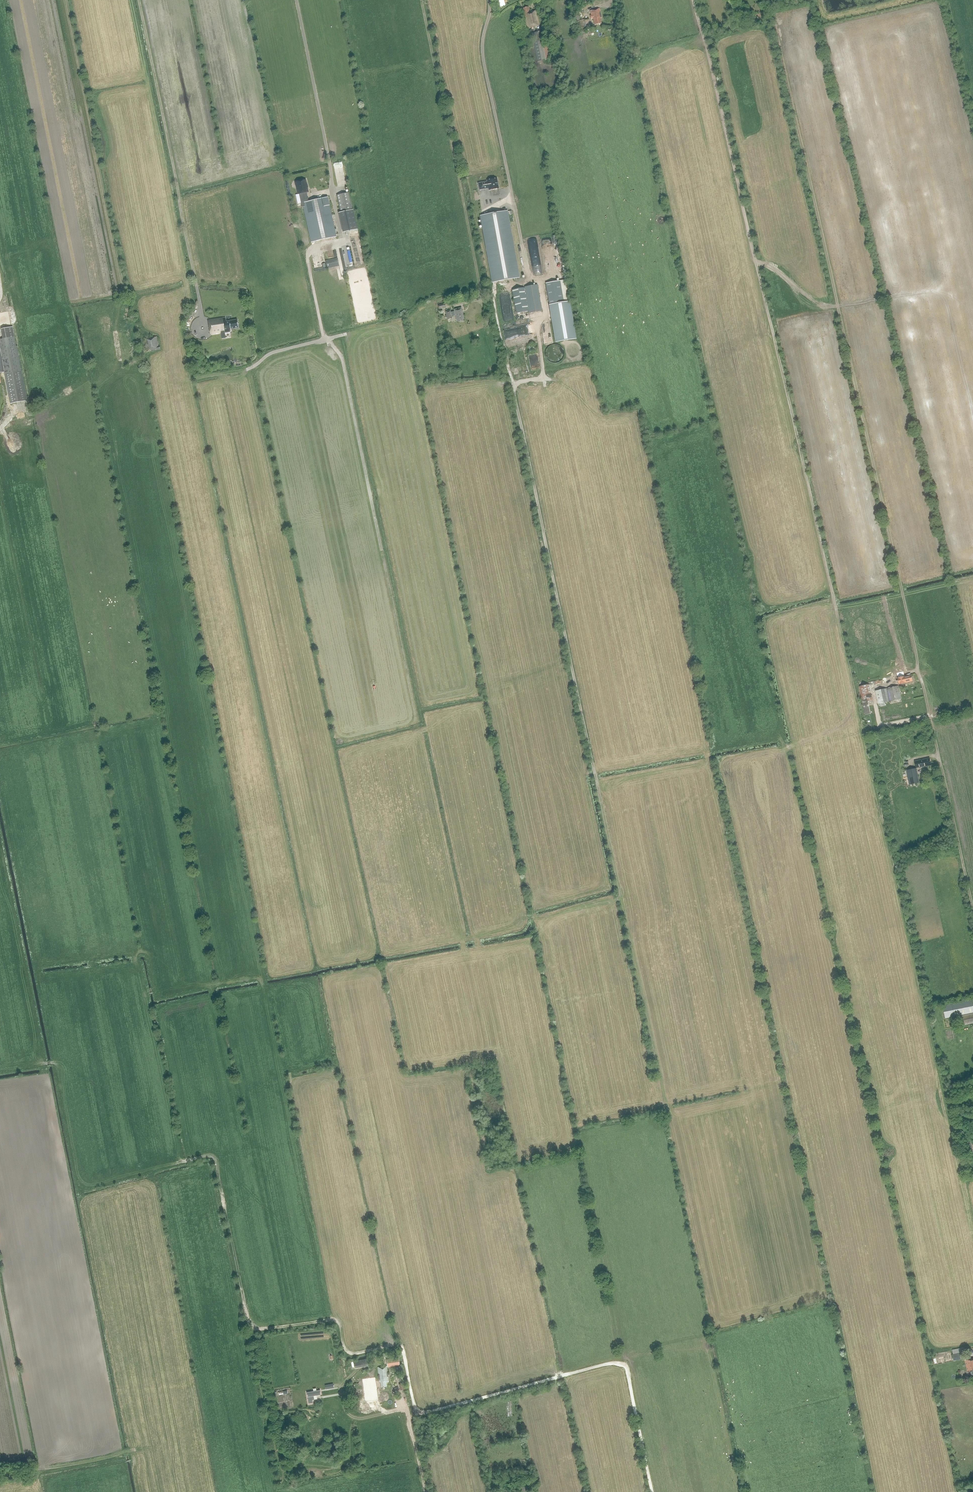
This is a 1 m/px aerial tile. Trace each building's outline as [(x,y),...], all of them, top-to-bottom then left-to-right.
[(527,28),(539,25),(536,11),(530,12),(528,7),(523,8),(525,15),(524,15),(527,28)] [(600,18),(601,18),(599,9),(590,11),(591,15),(590,16),(590,19),(593,18),(594,25),(601,24),(600,18)] [(578,28),(584,27),(585,27),(585,25),(586,25),(585,22),(585,19),(578,21),(579,28),(578,28)] [(551,59),(548,46),(545,47),(542,31),(532,33),(537,62),(551,59)] [(488,188),(489,190),(499,189),(497,179),(487,180),(487,182),(478,183),(479,190),(488,188)] [(311,242),(336,237),(328,197),(308,201),(306,192),(309,192),(306,180),(295,182),(297,194),(299,194),(302,207),(303,207),(311,242)] [(340,213),(353,210),(349,193),(337,195),(340,213)] [(519,278),(506,211),(481,216),(493,282),(519,278)] [(327,268),(339,266),(337,257),(325,260),(327,268)] [(546,283),(550,305),(563,302),(560,281),(546,283)] [(529,313),(542,311),(538,285),(524,287),(524,288),(513,290),(516,313),(529,311),(529,313)] [(563,302),(550,305),(549,305),(555,343),(577,339),(570,301),(563,302)] [(462,319),(464,319),(461,308),(454,310),(454,312),(451,313),(450,311),(446,312),(448,320),(452,319),(452,316),(455,316),(456,321),(458,321),(458,322),(463,321),(462,319)] [(12,326),(11,317),(7,317),(6,310),(0,311),(0,327),(12,326)] [(226,322),(226,318),(225,318),(208,320),(210,334),(231,331),(231,329),(238,328),(237,320),(226,322)] [(504,329),(506,339),(523,336),(520,326),(504,329)] [(10,404),(27,401),(17,346),(16,346),(15,337),(0,339),(0,349),(4,372),(10,404)] [(147,352),(160,349),(160,346),(159,347),(157,337),(144,339),(147,352)] [(541,368),(539,358),(537,359),(536,353),(529,355),(532,370),(541,368)] [(15,418),(11,434),(27,438),(31,422),(15,418)] [(899,684),(912,681),(911,675),(897,678),(898,680),(896,681),(897,683),(898,683),(899,684)] [(869,684),(859,687),(865,715),(871,714),(869,702),(873,701),(869,684)] [(875,691),(878,704),(901,699),(898,686),(875,691)] [(915,762),(916,766),(916,768),(919,767),(925,766),(925,765),(931,764),(930,759),(918,761),(915,762)] [(919,783),(916,768),(906,770),(909,785),(919,783)] [(945,1018),(972,1012),(972,1004),(972,1000),(943,1006),(945,1018)] [(959,1016),(961,1025),(963,1025),(963,1026),(965,1025),(972,1023),(972,1013),(959,1016)] [(361,1360),(362,1367),(370,1366),(369,1358),(361,1360)] [(387,1360),(388,1367),(400,1365),(399,1358),(387,1360)] [(965,1360),(967,1371),(970,1370),(971,1376),(972,1376),(972,1359),(965,1360)] [(378,1368),(379,1375),(378,1376),(378,1377),(378,1378),(379,1379),(380,1381),(381,1381),(381,1388),(387,1387),(386,1382),(389,1382),(388,1377),(387,1377),(386,1374),(388,1374),(387,1366),(382,1367),(378,1368)] [(374,1394),(377,1393),(375,1373),(365,1375),(365,1381),(366,1381),(367,1386),(369,1386),(369,1391),(374,1390),(374,1394)] [(319,1390),(306,1392),(309,1403),(312,1402),(312,1400),(314,1399),(313,1395),(320,1394),(319,1390)]
